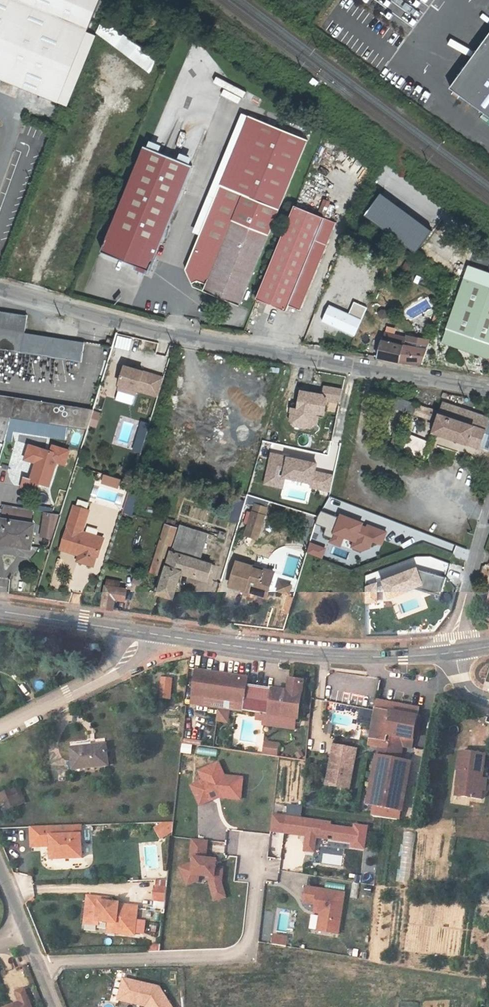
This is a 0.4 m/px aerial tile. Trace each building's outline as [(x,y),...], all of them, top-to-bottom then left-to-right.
[(3,0),(0,0),(0,80),(68,107),(96,36),(93,35),(94,31),(87,28),(85,32),(77,29),(79,24),(69,19),(66,25),(3,0)] [(99,0),(3,0),(66,25),(69,19),(79,24),(77,29),(85,32),(87,28),(94,31),(97,26),(90,23),(99,0)] [(435,2),(426,14),(431,18),(440,6),(435,2)] [(417,38),(428,21),(423,18),(412,35),(417,38)] [(97,32),(143,65),(148,52),(115,29),(102,20),(97,32)] [(488,118),(488,34),(449,89),(488,118)] [(156,58),(148,52),(143,65),(151,71),(156,58)] [(192,231),(198,234),(246,126),(250,116),(244,113),(240,121),(192,231)] [(246,126),(198,234),(184,269),(191,282),(197,281),(206,284),(203,291),(239,306),(298,164),(308,140),(250,116),(246,126)] [(144,144),(102,250),(137,264),(150,269),(192,164),(144,144)] [(431,231),(382,195),(367,215),(416,251),(431,231)] [(329,216),(331,200),(320,198),(318,214),(329,216)] [(295,204),(257,298),(286,310),(289,304),(298,309),(336,222),(295,204)] [(408,273),(412,265),(404,261),(400,270),(408,273)] [(137,264),(136,267),(149,273),(150,269),(137,264)] [(488,359),(488,271),(469,265),(466,273),(465,276),(442,343),(488,359)] [(355,302),(349,314),(361,320),(367,307),(355,302)] [(323,320),(354,335),(361,320),(349,314),(330,305),(323,320)] [(84,342),(25,333),(27,316),(0,312),(0,350),(81,363),(84,342)] [(399,361),(399,360),(407,337),(385,332),(378,357),(399,361)] [(116,335),(114,347),(128,350),(130,337),(116,335)] [(407,337),(399,360),(423,360),(430,339),(407,335),(407,337)] [(106,342),(106,344),(112,346),(113,343),(114,340),(108,337),(106,342)] [(165,378),(126,366),(120,384),(120,385),(138,390),(159,396),(165,378)] [(324,384),(339,386),(340,376),(325,374),(324,384)] [(138,390),(120,385),(119,389),(136,395),(138,390)] [(325,386),(324,394),(327,400),(325,411),(335,412),(337,402),(339,402),(340,388),(325,386)] [(324,394),(301,390),(297,409),(320,413),(324,414),(325,411),(327,400),(324,394)] [(414,401),(431,406),(434,397),(417,391),(414,401)] [(94,409),(0,395),(0,416),(11,418),(13,418),(47,423),(67,427),(88,430),(94,409)] [(396,397),(393,408),(409,413),(412,402),(396,397)] [(482,447),(488,428),(488,418),(445,403),(435,434),(481,450),(482,447)] [(318,422),(320,413),(297,409),(291,407),(290,413),(292,413),(290,420),(295,426),(312,428),(318,422)] [(11,418),(0,416),(0,432),(7,433),(11,418)] [(45,435),(47,423),(13,418),(10,430),(45,435)] [(47,423),(45,435),(65,438),(67,427),(47,423)] [(138,436),(146,438),(150,426),(142,423),(138,436)] [(419,459),(427,441),(407,433),(399,450),(419,459)] [(142,451),(146,438),(138,436),(134,449),(142,451)] [(43,449),(30,445),(25,459),(39,463),(43,449)] [(63,464),(68,451),(51,445),(50,451),(62,455),(59,463),(63,464)] [(39,463),(33,481),(23,478),(20,488),(37,490),(39,483),(52,487),(59,463),(62,455),(50,451),(43,449),(39,463)] [(283,489),(285,477),(283,477),(287,456),(271,453),(264,484),(283,489)] [(317,463),(287,456),(283,477),(285,477),(311,483),(313,483),(315,471),(317,463)] [(333,475),(315,471),(313,483),(311,483),(310,487),(329,491),(333,475)] [(121,479),(106,474),(103,482),(118,487),(121,479)] [(130,514),(136,493),(127,490),(121,512),(130,514)] [(82,532),(89,510),(74,506),(62,548),(81,554),(82,551),(97,556),(98,556),(103,537),(91,534),(82,532)] [(2,519),(33,524),(35,512),(4,507),(2,519)] [(331,537),(333,533),(339,518),(321,511),(316,523),(327,527),(324,534),(331,537)] [(253,513),(248,530),(260,533),(265,516),(253,513)] [(59,516),(45,514),(42,537),(53,539),(59,516)] [(363,523),(340,514),(339,518),(333,533),(345,537),(355,541),(356,541),(362,524),(363,523)] [(0,524),(0,541),(30,546),(33,524),(2,519),(1,518),(0,524)] [(367,526),(362,524),(356,541),(355,541),(352,548),(360,552),(370,547),(373,541),(382,544),(387,531),(369,523),(367,526)] [(156,589),(159,591),(163,576),(162,576),(177,528),(167,524),(151,573),(160,576),(156,589)] [(177,589),(180,580),(182,572),(207,580),(212,564),(200,560),(208,534),(181,526),(160,593),(174,597),(177,589)] [(258,539),(260,533),(248,530),(247,535),(258,539)] [(341,546),(345,537),(333,533),(331,537),(329,542),(341,546)] [(326,548),(311,543),(307,552),(322,558),(326,548)] [(93,566),(97,556),(82,551),(81,554),(79,562),(93,566)] [(253,596),(253,594),(255,588),(269,592),(275,572),(238,561),(231,586),(244,590),(244,593),(253,596)] [(484,565),(478,581),(488,585),(488,567),(484,565)] [(417,567),(382,581),(388,599),(416,587),(423,585),(417,567)] [(446,578),(417,567),(423,585),(416,587),(440,594),(446,578)] [(107,580),(103,608),(114,609),(115,599),(125,600),(127,589),(119,588),(120,582),(107,580)] [(180,580),(177,589),(184,591),(187,582),(180,580)] [(291,586),(281,582),(278,591),(289,594),(291,586)] [(378,601),(378,583),(366,587),(365,602),(378,601)] [(255,588),(253,594),(267,598),(269,592),(255,588)] [(191,704),(263,714),(266,688),(246,686),(248,677),(196,669),(191,704)] [(172,679),(162,678),(160,698),(171,699),(172,679)] [(266,688),(263,714),(299,719),(304,682),(290,679),(288,691),(266,688)] [(376,709),(420,717),(421,710),(377,701),(376,709)] [(373,725),(375,710),(360,707),(358,722),(373,725)] [(420,717),(376,709),(375,710),(373,725),(369,745),(381,747),(399,750),(400,744),(403,745),(413,747),(416,734),(419,735),(422,721),(419,721),(420,717)] [(180,744),(179,753),(191,754),(191,745),(180,744)] [(401,758),(403,745),(400,744),(399,750),(381,747),(379,754),(382,755),(401,758)] [(107,745),(71,748),(73,769),(109,766),(107,745)] [(277,747),(264,745),(262,754),(275,756),(277,747)] [(330,773),(328,785),(351,788),(358,748),(335,745),(333,756),(336,756),(333,773),(330,773)] [(461,771),(459,787),(465,788),(464,797),(483,799),(484,790),(487,790),(488,779),(484,779),(487,755),(461,752),(459,771),(461,771)] [(370,804),(373,805),(382,755),(379,754),(370,804)] [(401,758),(382,755),(373,805),(376,805),(401,810),(410,760),(401,758)] [(413,760),(410,760),(401,810),(404,810),(413,760)] [(200,770),(204,779),(192,785),(201,803),(213,798),(212,795),(218,792),(220,795),(231,796),(232,788),(242,789),(243,776),(225,774),(219,762),(200,770)] [(0,795),(0,800),(4,811),(25,803),(19,787),(0,795)] [(232,788),(231,796),(242,797),(242,789),(232,788)] [(300,817),(301,807),(286,805),(285,815),(300,817)] [(401,810),(376,805),(374,815),(399,819),(401,810)] [(303,832),(308,832),(308,834),(307,839),(316,841),(317,836),(329,838),(329,834),(334,835),(333,839),(353,842),(352,847),(364,849),(367,827),(355,825),(354,830),(330,826),(331,823),(274,815),(272,829),(303,834),(303,832)] [(167,822),(163,824),(168,833),(173,829),(174,822),(167,822)] [(163,824),(157,828),(162,836),(168,833),(163,824)] [(81,825),(31,826),(32,841),(51,840),(51,845),(52,859),(83,858),(81,825)] [(410,883),(414,833),(402,832),(399,882),(410,883)] [(271,857),(267,856),(264,879),(277,881),(283,836),(274,835),(271,857)] [(195,863),(191,862),(182,867),(187,877),(194,874),(201,874),(211,875),(212,876),(212,882),(217,899),(228,896),(223,881),(224,868),(217,868),(218,864),(213,863),(213,858),(207,857),(209,839),(194,837),(192,856),(196,857),(195,863)] [(316,841),(307,839),(305,849),(314,851),(316,841)] [(367,866),(357,870),(360,876),(370,872),(367,866)] [(194,874),(187,877),(189,884),(201,879),(201,874),(194,874)] [(340,931),(347,890),(308,885),(306,899),(318,901),(317,909),(323,910),(320,928),(340,931)] [(167,887),(156,886),(155,898),(165,899),(167,887)] [(120,901),(109,899),(100,898),(101,895),(88,893),(85,920),(98,922),(98,918),(110,919),(117,920),(116,930),(135,932),(135,930),(136,919),(138,905),(119,903),(120,901)] [(163,910),(164,902),(152,901),(151,909),(163,910)] [(117,920),(110,919),(109,929),(116,930),(117,920)] [(136,919),(135,930),(144,931),(145,920),(136,919)] [(460,954),(462,929),(437,928),(436,953),(460,954)] [(290,935),(276,933),(275,942),(288,944),(290,935)] [(161,987),(126,979),(122,999),(149,1005),(150,1006),(174,1006),(161,987)] [(26,987),(18,991),(22,1001),(5,1006),(34,1006),(26,987)]
